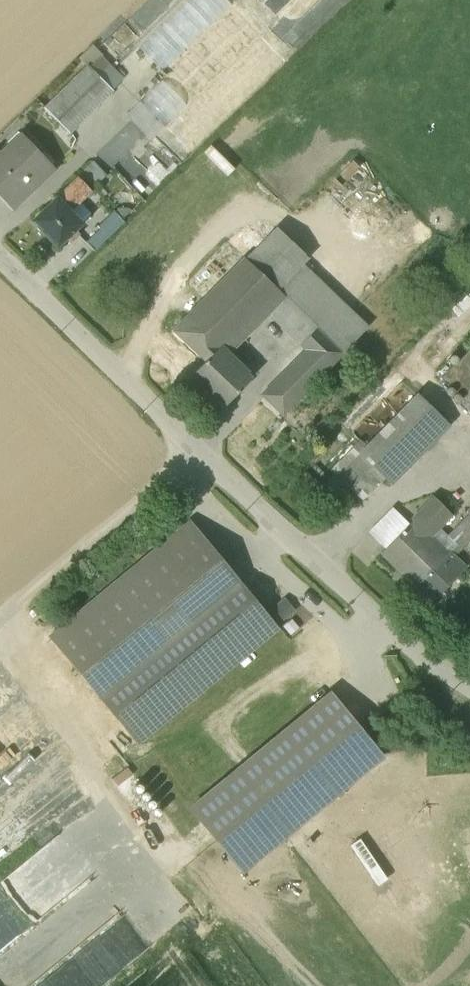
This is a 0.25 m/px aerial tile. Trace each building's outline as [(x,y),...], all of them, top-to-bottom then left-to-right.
[(141,48),(163,69),(229,3),(226,0),(188,0),(141,48)] [(274,12),(286,0),(263,0),(274,12)] [(268,29),(290,50),(338,0),(297,0),(268,29)] [(234,7),(141,101),(164,123),(257,29),(234,7)] [(261,35),(169,128),(194,152),(285,59),(261,35)] [(87,66),(44,108),(69,134),(112,92),(87,66)] [(17,132),(0,149),(0,195),(12,207),(52,169),(17,132)] [(181,163),(154,136),(145,145),(173,172),(181,163)] [(170,173),(143,146),(134,155),(162,182),(170,173)] [(160,184),(133,157),(128,161),(156,188),(160,184)] [(94,164),(57,199),(66,209),(87,189),(90,191),(105,177),(94,164)] [(57,199),(56,198),(32,222),(57,247),(67,237),(71,242),(79,235),(74,230),(81,224),(66,209),(57,199)] [(124,223),(112,212),(97,227),(99,229),(108,238),(124,223)] [(307,259),(276,228),(245,259),(277,290),(284,297),(294,306),(318,329),(343,353),(365,330),(351,316),(298,268),(307,259)] [(99,229),(85,243),(93,251),(108,238),(99,229)] [(245,259),(174,332),(205,361),(217,349),(218,350),(260,307),(269,298),(276,305),(284,297),(277,290),(245,259)] [(294,306),(284,297),(276,305),(269,298),(260,307),(301,346),(318,329),(294,306)] [(343,353),(318,329),(301,346),(305,350),(282,374),(303,394),(343,353)] [(205,361),(192,375),(204,386),(198,393),(207,401),(213,395),(224,406),(250,380),(218,350),(217,349),(205,361)] [(449,370),(469,392),(469,350),(449,370)] [(449,370),(442,377),(466,401),(462,405),(469,413),(469,392),(449,370)] [(282,374),(261,395),(282,415),(303,394),(282,374)] [(417,395),(359,454),(383,478),(391,485),(449,426),(417,395)] [(383,478),(360,455),(343,472),(338,477),(361,500),(383,478)] [(343,472),(336,465),(331,470),(338,477),(343,472)] [(433,499),(412,521),(428,537),(431,534),(450,515),(433,499)] [(449,537),(461,549),(469,539),(469,515),(449,537)] [(412,521),(381,553),(416,587),(449,552),(431,534),(428,537),(412,521)] [(174,535),(51,637),(99,696),(238,582),(190,523),(184,528),(174,535)] [(180,523),(170,530),(174,535),(184,528),(180,523)] [(449,552),(416,587),(430,601),(464,566),(449,552)] [(238,582),(99,696),(137,742),(276,628),(238,582)] [(330,691),(190,807),(242,870),(383,754),(330,691)] [(10,777),(0,767),(0,787),(10,777)] [(27,891),(47,875),(33,859),(14,875),(27,891)]
